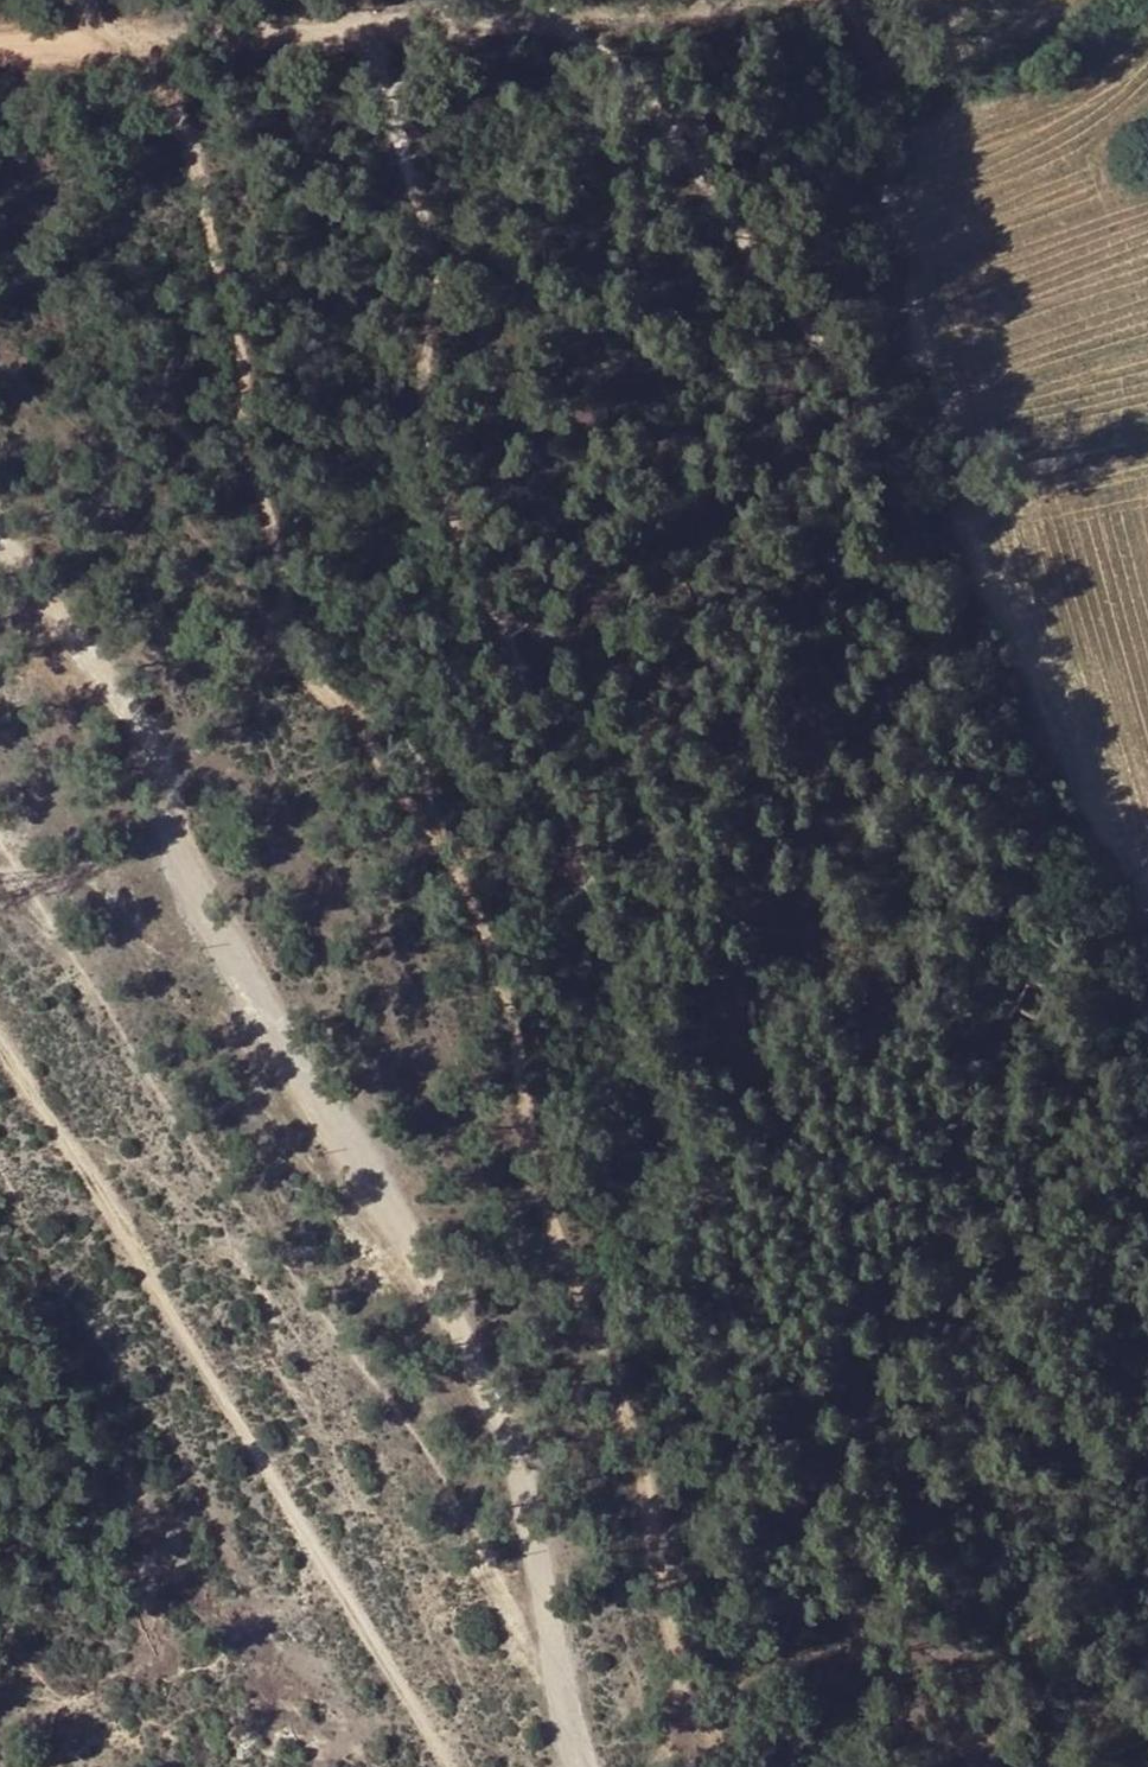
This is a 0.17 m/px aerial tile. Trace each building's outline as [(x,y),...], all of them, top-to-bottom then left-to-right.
[(1011,1002),(1036,1017),(1052,986),(1027,973),(1011,1002)]
